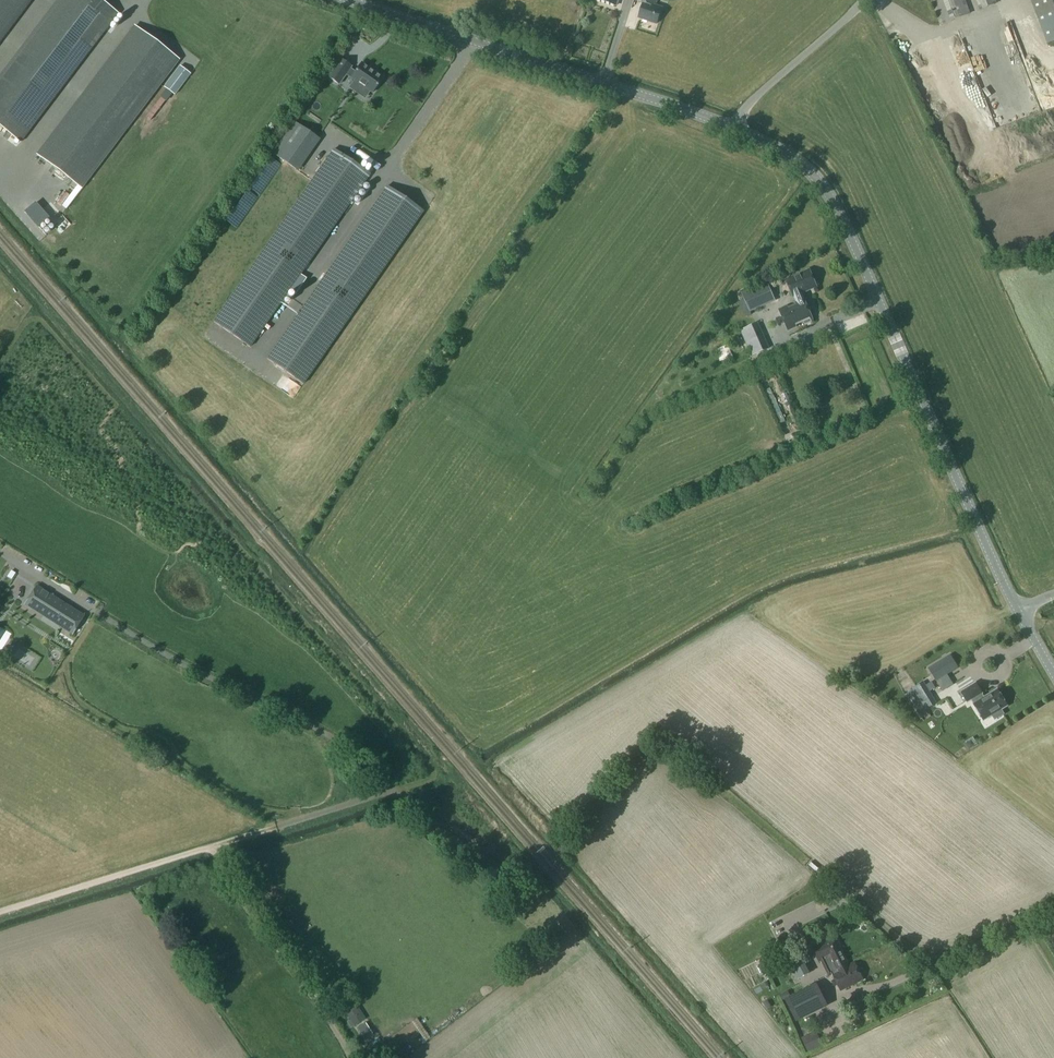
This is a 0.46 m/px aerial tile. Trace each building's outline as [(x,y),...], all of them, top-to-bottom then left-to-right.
[(117,14),(98,0),(56,0),(0,75),(0,127),(20,142),(117,14)] [(31,0),(0,0),(0,41),(31,0)] [(635,0),(644,3),(639,19),(658,24),(663,8),(656,6),(658,0),(635,0)] [(941,25),(971,14),(965,0),(932,0),(941,25)] [(980,11),(997,5),(995,0),(976,0),(980,11)] [(1048,44),(1053,42),(1053,0),(1031,0),(1048,44)] [(81,188),(178,61),(133,27),(36,154),(81,188)] [(948,53),(940,52),(940,60),(948,61),(948,53)] [(354,72),(349,69),(351,67),(340,59),(327,77),(338,85),(345,74),(354,81),(352,84),(359,90),(362,86),(372,93),(382,78),(361,63),(354,72)] [(178,66),(163,87),(174,94),(189,73),(178,66)] [(295,169),(317,138),(295,123),(273,155),(295,169)] [(249,347),(369,175),(333,149),(213,322),(249,347)] [(303,384),(422,212),(386,186),(266,359),(303,384)] [(29,223),(24,228),(33,235),(37,230),(29,223)] [(788,306),(779,310),(789,331),(797,327),(797,326),(804,323),(805,326),(812,323),(812,321),(813,320),(804,299),(804,300),(801,294),(817,287),(810,271),(787,281),(794,297),(795,296),(798,302),(795,303),(796,304),(789,308),(788,306)] [(767,283),(742,294),(751,312),(775,301),(767,283)] [(758,323),(742,331),(753,356),(769,349),(758,323)] [(83,617),(36,587),(24,605),(42,616),(59,627),(71,635),(83,617)] [(949,667),(959,661),(951,649),(931,661),(945,683),(955,677),(949,667)] [(976,682),(961,691),(967,701),(972,698),(975,702),(973,703),(983,719),(992,714),(994,718),(1003,713),(1000,709),(1007,705),(997,689),(981,698),(979,694),(982,692),(976,682)] [(932,698),(923,684),(912,691),(920,705),(932,698)] [(839,948),(840,947),(835,939),(834,939),(833,937),(812,948),(818,960),(829,954),(836,969),(831,972),(840,991),(863,980),(854,962),(847,965),(839,948)] [(799,954),(786,961),(796,981),(810,974),(799,954)] [(816,985),(792,997),(797,1005),(803,1015),(825,1003),(816,985)] [(863,994),(848,1000),(851,1008),(866,1001),(863,994)] [(363,1020),(354,1005),(343,1012),(352,1027),(363,1020)] [(365,1024),(357,1029),(364,1040),(372,1036),(365,1024)] [(819,1042),(815,1032),(801,1040),(805,1049),(808,1054),(822,1047),(819,1042)]
